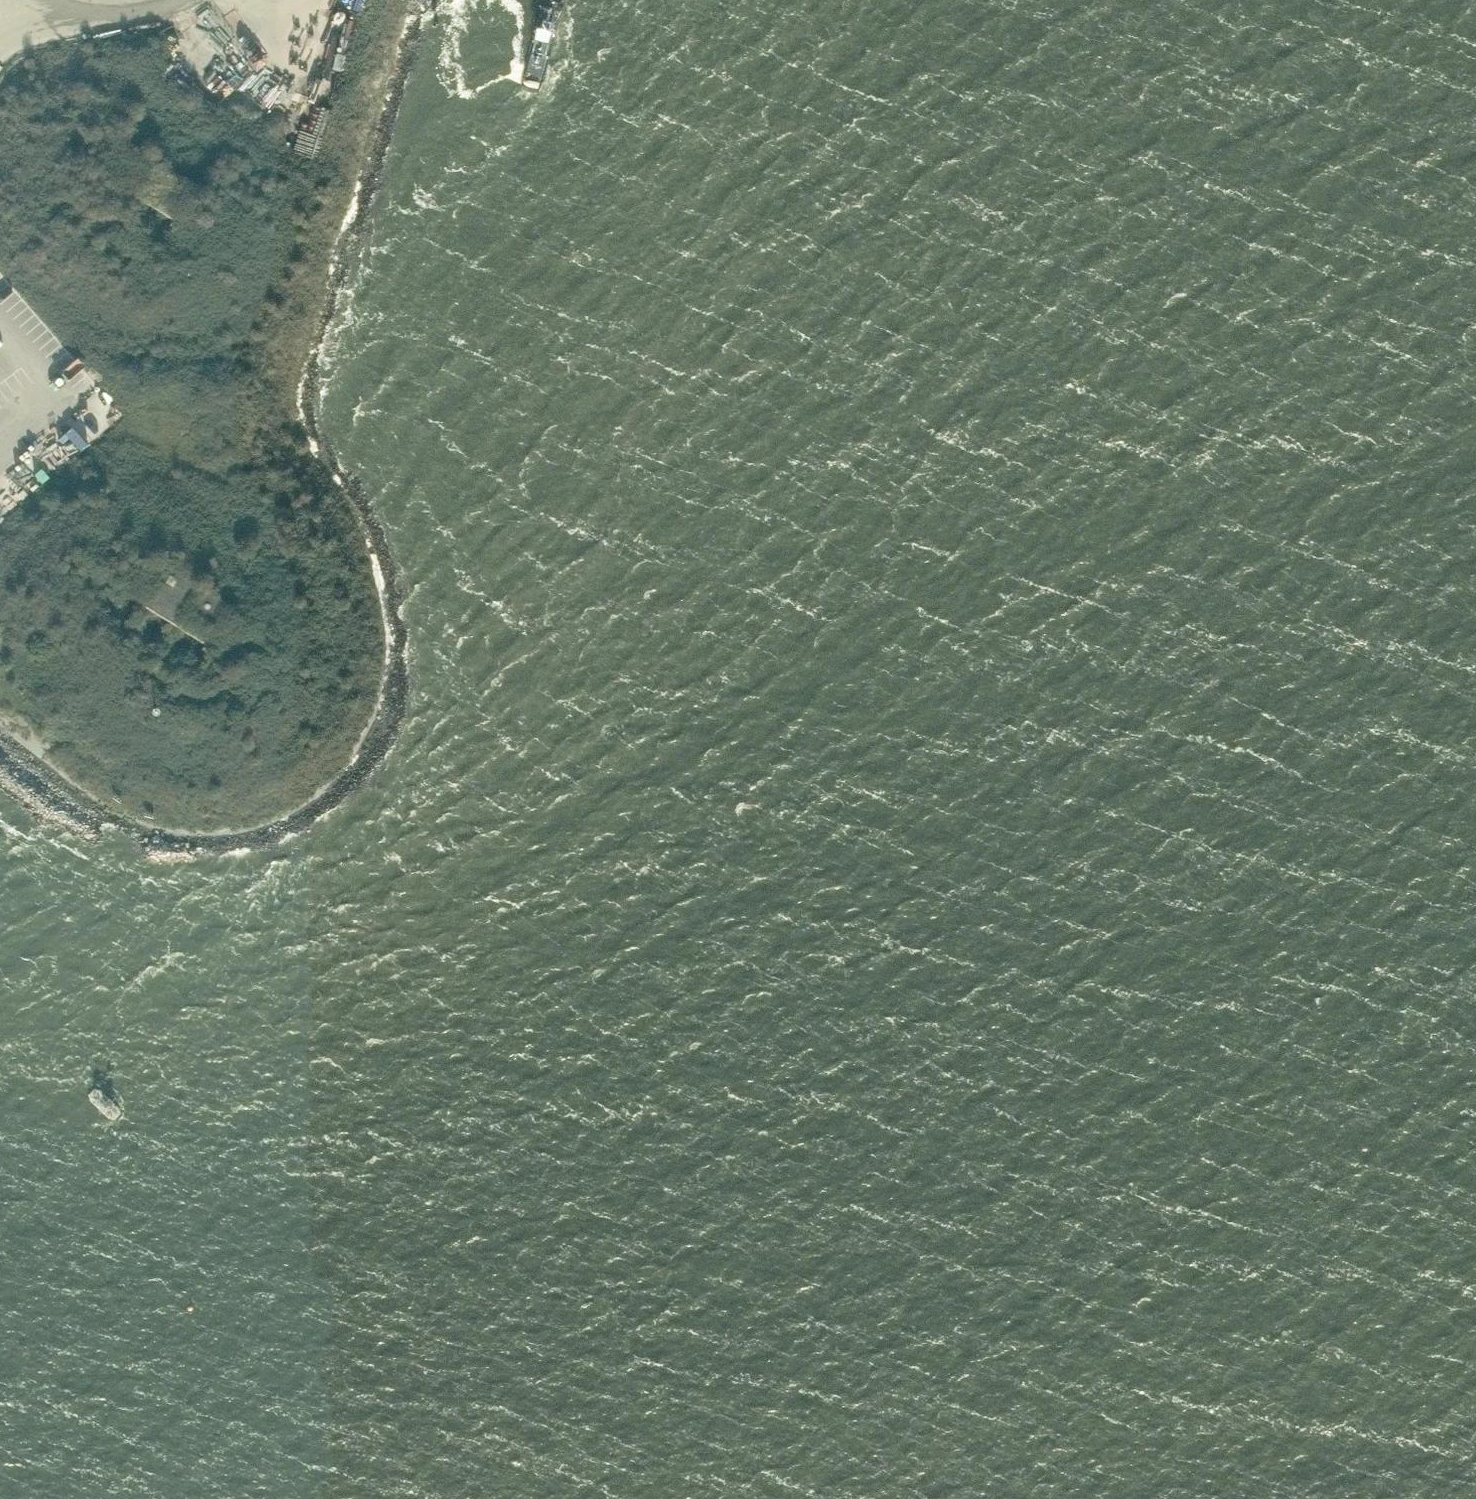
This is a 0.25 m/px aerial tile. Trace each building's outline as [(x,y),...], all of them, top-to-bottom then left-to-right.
[(236,608),(192,581),(147,553),(119,597),(125,601),(129,595),(163,618),(160,623),(171,630),(174,625),(205,643),(202,649),(208,653),(236,608)]
